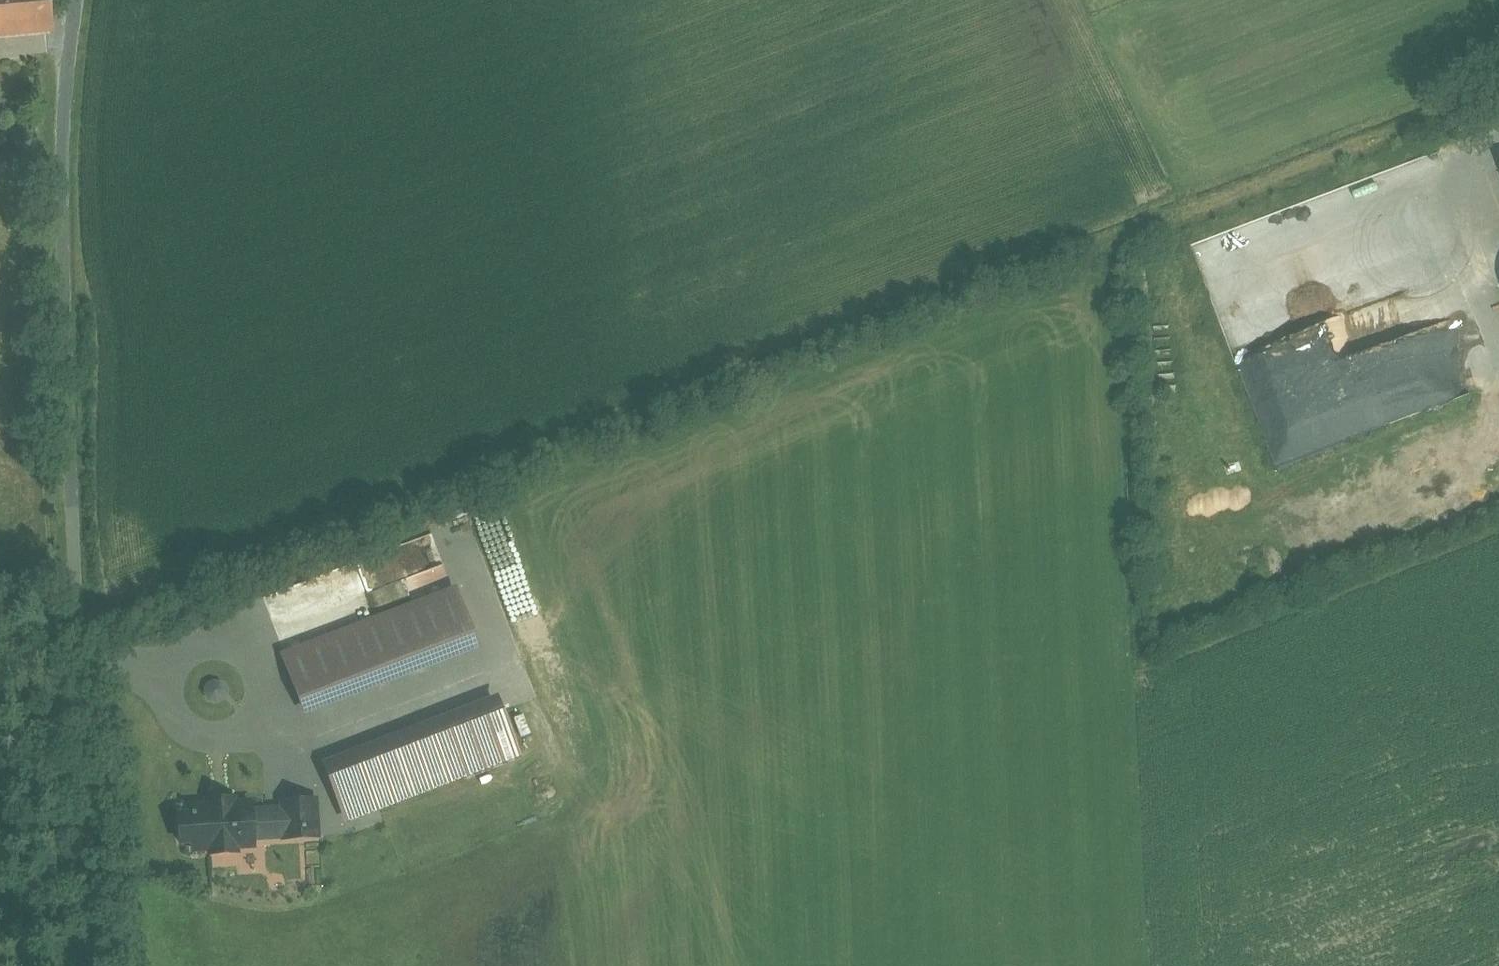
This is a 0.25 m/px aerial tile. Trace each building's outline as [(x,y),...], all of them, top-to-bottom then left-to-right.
[(54,19),(52,0),(0,0),(0,24),(54,19)] [(456,590),(286,655),(286,656),(287,656),(302,697),(472,632),(456,591),(456,590)] [(501,709),(332,775),(348,817),(517,752),(501,709)] [(234,797),(209,799),(209,804),(192,805),(192,811),(180,812),(182,842),(194,842),(194,848),(212,847),(212,852),(237,850),(237,845),(254,844),(254,837),(252,809),(252,801),(234,802),(234,797)] [(317,798),(282,801),(283,807),(285,835),(285,837),(319,835),(317,798)] [(283,807),(252,809),(254,837),(285,835),(283,807)] [(265,871),(264,850),(209,853),(210,867),(237,866),(237,873),(265,871)]
